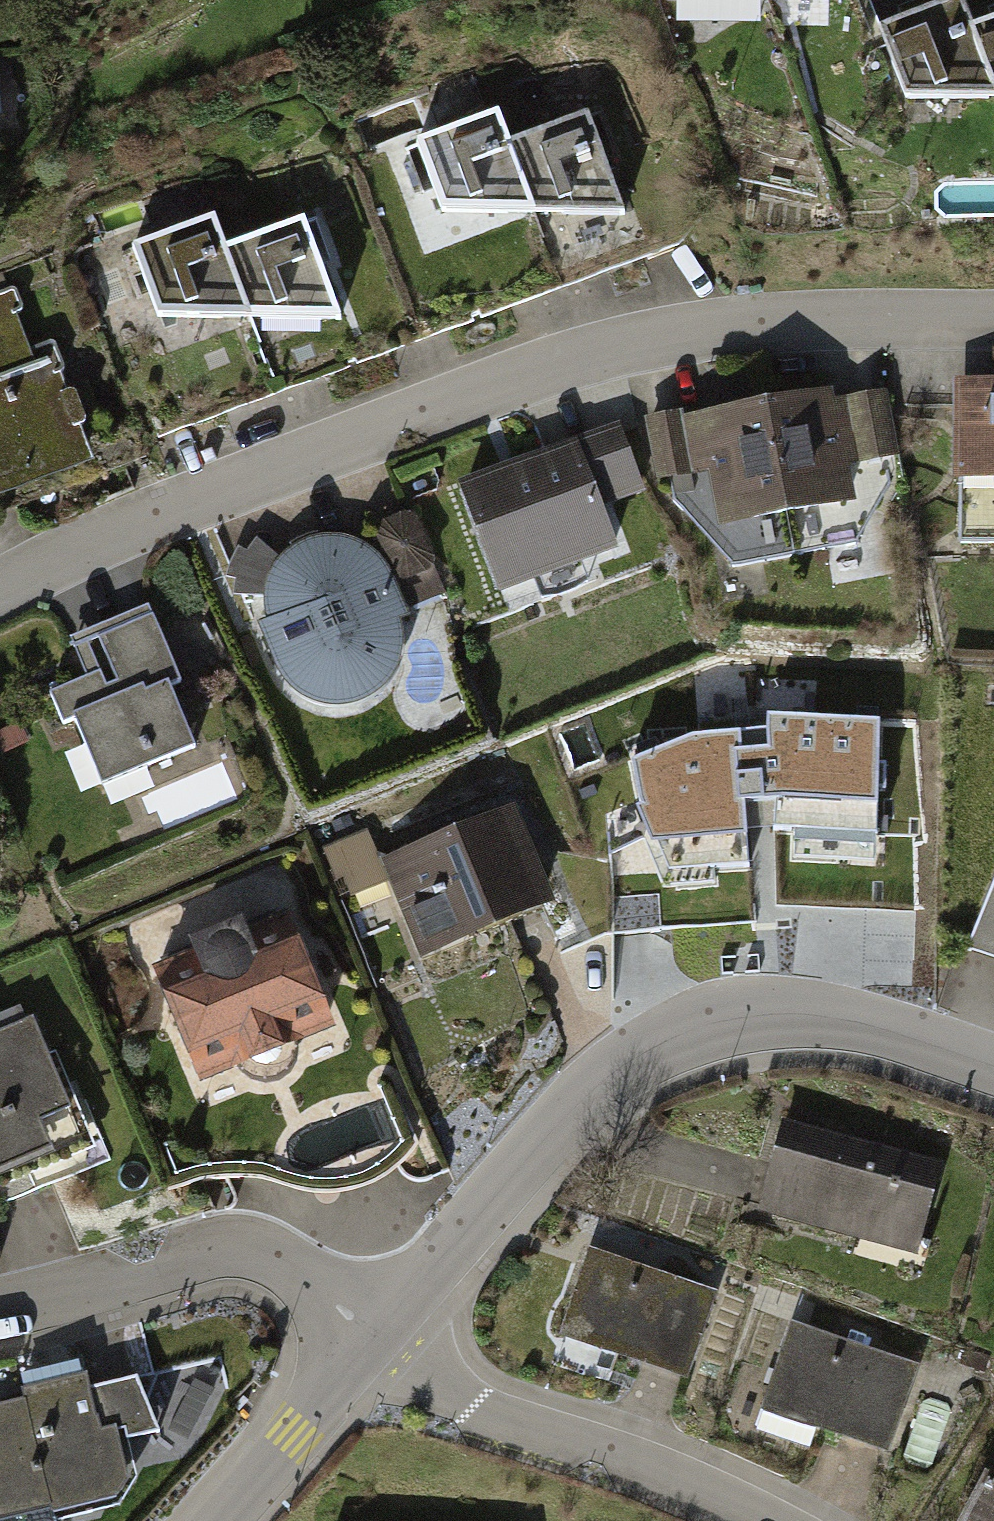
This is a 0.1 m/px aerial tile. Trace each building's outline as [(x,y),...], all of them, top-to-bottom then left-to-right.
[(887,35),(912,103),(993,101),(993,36),(980,42),(967,7),(887,35)] [(503,122),(426,146),(447,210),(631,214),(593,124),(513,150),(503,122)] [(219,226),(141,254),(161,316),(200,317),(292,320),(343,322),(307,229),(229,258),(219,226)] [(0,304),(0,494),(92,461),(63,381),(50,347),(32,354),(12,300),(0,304)] [(952,386),(955,560),(993,560),(993,386),(952,386)] [(845,388),(654,422),(664,480),(717,470),(728,533),(866,508),(862,483),(875,465),(902,464),(890,396),(851,405),(845,388)] [(508,466),(456,485),(499,599),(625,552),(609,508),(644,495),(618,425),(508,466)] [(239,551),(230,547),(221,565),(219,582),(227,582),(226,599),(258,601),(258,613),(260,625),(252,629),(275,682),(285,695),(296,703),(310,709),(324,713),(341,713),(357,708),(372,699),(384,690),(392,677),(398,661),(399,644),(396,624),(406,621),(381,568),(364,549),(338,537),(309,536),(287,545),(272,559),(249,538),(239,551)] [(150,609),(76,639),(93,679),(60,693),(102,793),(208,749),(150,609)] [(686,733),(627,759),(638,802),(633,804),(647,842),(654,841),(666,869),(743,863),(739,799),(755,799),(772,799),(772,825),(870,832),(875,718),(761,712),(761,727),(686,733)] [(365,832),(326,848),(349,905),(395,887),(421,953),(555,900),(519,808),(378,864),(365,832)] [(967,953),(993,961),(993,886),(967,953)] [(292,915),(159,970),(201,1069),(333,1014),(292,915)] [(0,1042),(0,1178),(55,1157),(43,1126),(75,1114),(41,1026),(0,1042)] [(947,1170),(792,1124),(767,1207),(923,1253),(947,1170)] [(723,1294),(594,1252),(567,1335),(695,1377),(723,1294)] [(918,1362),(793,1322),(765,1411),(890,1451),(918,1362)] [(147,1486),(131,1435),(167,1426),(145,1374),(103,1382),(98,1371),(65,1378),(33,1385),(39,1400),(2,1407),(0,1407),(0,1519),(147,1486)] [(984,1473),(962,1520),(993,1520),(993,1477),(984,1473)]
